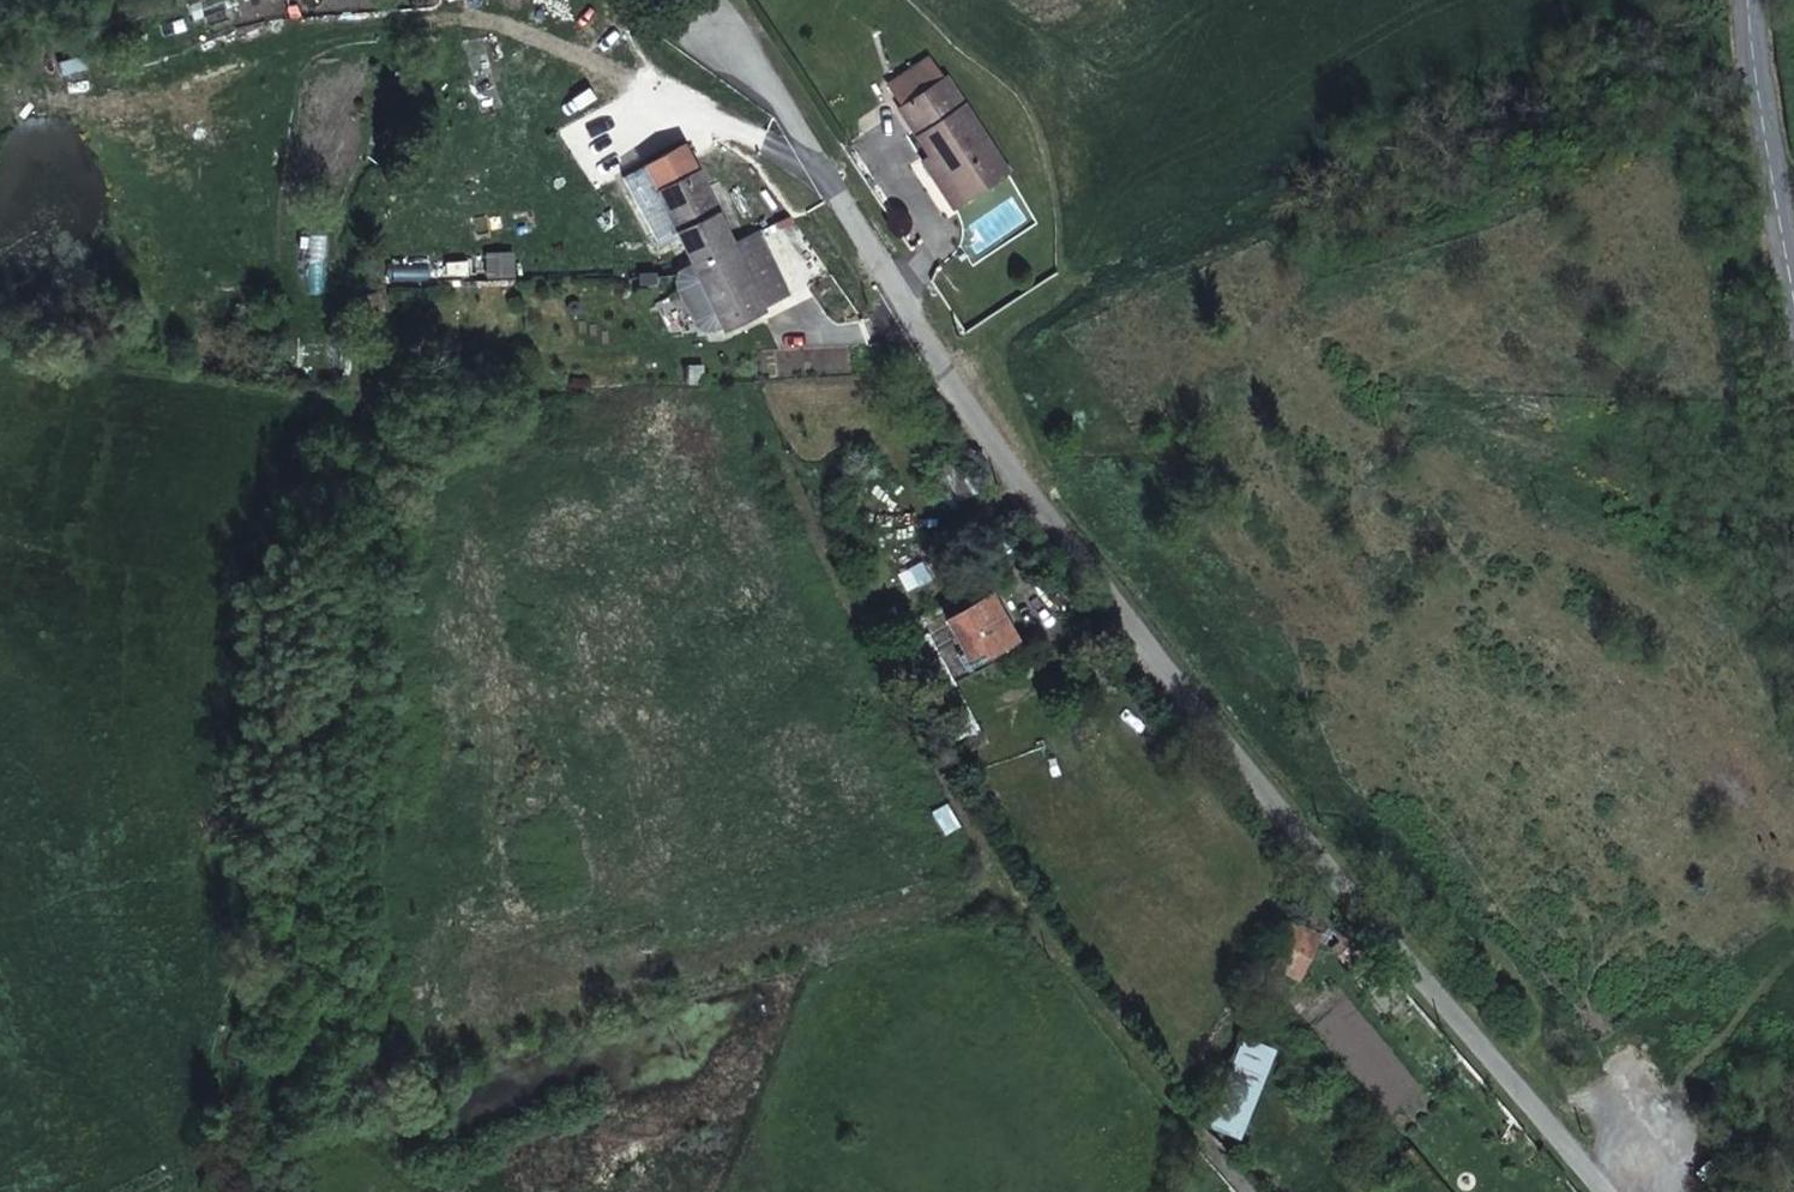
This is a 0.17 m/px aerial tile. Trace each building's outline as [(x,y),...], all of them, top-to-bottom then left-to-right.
[(890,107),(955,209),(1008,178),(937,74),(932,77),(920,55),(882,80),(893,101),(890,107)] [(766,315),(688,143),(620,173),(655,252),(676,242),(684,259),(665,268),(700,345),(766,315)] [(994,595),(982,600),(1003,644),(1014,638),(994,595)] [(1003,644),(982,600),(950,614),(954,621),(942,626),(961,665),(1003,644)]
